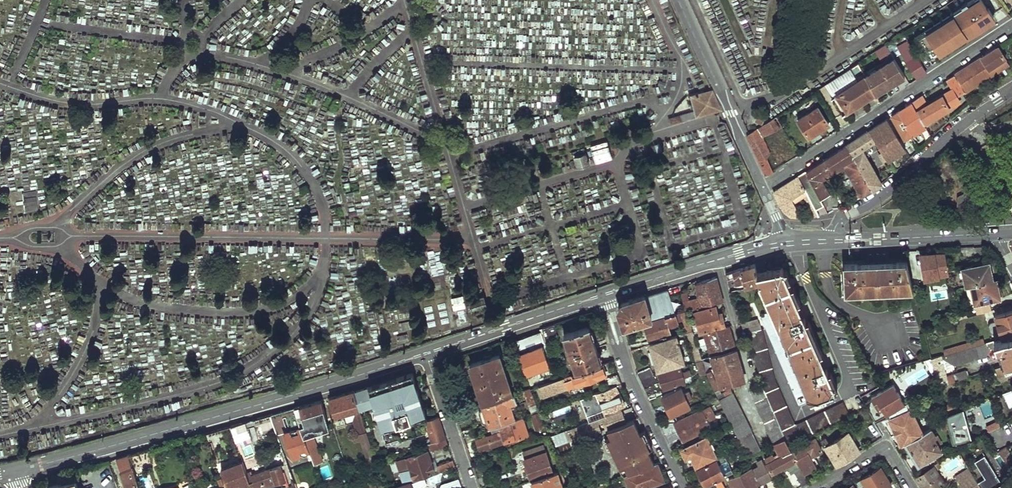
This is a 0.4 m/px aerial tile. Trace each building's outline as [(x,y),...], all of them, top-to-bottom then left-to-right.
[(994,17),(988,8),(988,9),(982,0),(971,0),(952,13),(946,5),(903,34),(907,41),(913,50),(920,46),(929,59),(994,17)] [(898,46),(917,79),(926,73),(913,50),(907,41),(898,46)] [(883,66),(866,78),(875,94),(875,95),(904,76),(885,45),(874,52),(883,66)] [(955,75),(966,91),(997,71),(995,69),(1010,60),(1000,45),(955,75)] [(826,84),(835,97),(858,82),(849,68),(826,84)] [(912,102),(924,123),(948,109),(947,107),(960,99),(958,96),(966,91),(955,75),(948,79),(955,90),(929,108),(921,96),(912,102)] [(835,97),(832,99),(843,115),(875,94),(866,78),(865,77),(858,82),(835,97)] [(670,124),(718,110),(709,89),(687,95),(692,111),(668,118),(670,124)] [(898,112),(913,139),(929,130),(924,123),(912,102),(898,112)] [(819,107),(799,120),(809,137),(829,124),(819,107)] [(911,141),(913,143),(915,142),(913,139),(898,112),(893,115),(906,138),(911,141)] [(749,134),(746,136),(767,176),(774,171),(766,156),(771,153),(763,138),(782,125),(777,116),(749,134)] [(883,152),(888,160),(906,149),(887,119),(881,122),(870,130),(877,140),(883,152)] [(846,145),(873,190),(881,183),(861,149),(877,140),(870,130),(846,145)] [(590,143),(594,162),(612,158),(608,139),(590,143)] [(956,151),(962,160),(972,153),(966,144),(956,151)] [(846,145),(805,172),(820,198),(830,193),(822,180),(820,177),(845,164),(864,195),(873,190),(846,145)] [(572,154),(577,166),(590,161),(585,149),(572,154)] [(880,154),(891,172),(894,170),(888,160),(883,152),(880,154)] [(972,166),(968,159),(960,164),(964,169),(967,170),(972,166)] [(845,164),(820,177),(822,180),(843,169),(861,198),(864,195),(845,164)] [(790,182),(774,192),(780,206),(781,205),(792,198),(805,190),(808,195),(805,197),(815,217),(819,216),(816,209),(824,205),(820,198),(805,172),(790,182)] [(979,206),(978,199),(986,196),(987,188),(976,179),(968,181),(967,189),(961,194),(962,210),(967,216),(979,206)] [(38,210),(35,188),(11,191),(14,213),(38,210)] [(805,190),(792,198),(794,203),(805,197),(808,195),(805,190)] [(798,217),(800,217),(794,203),(792,198),(781,205),(785,214),(786,214),(789,216),(792,216),(795,217),(797,217),(798,217)] [(921,253),(927,281),(949,276),(945,252),(921,253)] [(846,263),(847,291),(914,288),(909,261),(898,261),(898,260),(892,260),(892,262),(867,262),(867,261),(860,262),(860,263),(846,263)] [(963,266),(966,286),(971,285),(992,279),(989,262),(963,266)] [(727,273),(732,290),(761,280),(758,272),(755,264),(727,273)] [(773,309),(812,400),(836,390),(782,267),(758,272),(761,280),(773,309)] [(686,300),(689,312),(723,302),(716,277),(698,283),(701,295),(686,300)] [(971,285),(974,303),(1000,298),(996,279),(992,279),(971,285)] [(645,296),(653,321),(675,316),(682,314),(689,312),(686,300),(683,292),(678,294),(676,287),(645,296)] [(453,307),(465,305),(463,293),(451,295),(453,307)] [(618,310),(624,329),(644,324),(653,321),(645,296),(622,302),(618,310)] [(974,303),(976,312),(991,309),(990,300),(974,303)] [(696,313),(701,331),(725,324),(722,315),(719,316),(717,307),(696,313)] [(957,311),(958,319),(975,315),(972,307),(957,311)] [(1002,337),(1011,334),(1011,311),(996,316),(1002,337)] [(682,314),(688,331),(694,329),(688,312),(682,314)] [(644,324),(649,341),(672,335),(669,324),(676,321),(675,316),(653,321),(644,324)] [(785,438),(788,444),(850,414),(843,401),(795,424),(777,384),(763,328),(761,328),(759,319),(746,322),(747,326),(742,327),(744,333),(748,332),(761,384),(785,438)] [(565,333),(577,373),(602,364),(590,325),(565,333)] [(708,332),(714,355),(736,348),(730,325),(708,332)] [(545,333),(548,342),(560,338),(556,328),(545,333)] [(688,331),(697,361),(704,358),(696,335),(694,329),(688,331)] [(968,376),(966,370),(947,377),(945,368),(987,356),(992,348),(1003,345),(1008,362),(1011,360),(1011,334),(1002,337),(984,342),(943,353),(940,355),(930,358),(939,388),(968,376)] [(650,345),(657,367),(684,359),(679,342),(683,341),(682,337),(678,338),(677,336),(650,345)] [(514,345),(527,378),(550,369),(544,351),(546,350),(542,337),(514,345)] [(942,350),(943,353),(984,342),(982,338),(942,350)] [(714,355),(722,387),(745,381),(736,348),(714,355)] [(468,360),(481,402),(483,401),(514,392),(501,350),(468,360)] [(697,361),(703,375),(709,372),(705,360),(704,358),(697,361)] [(709,372),(718,395),(721,394),(708,358),(705,360),(709,372)] [(1008,362),(996,366),(1000,376),(1011,371),(1011,360),(1008,362)] [(577,373),(554,381),(541,386),(539,387),(544,398),(606,374),(602,364),(577,373)] [(682,372),(680,366),(659,372),(664,389),(685,383),(684,378),(691,376),(689,370),(682,372)] [(641,380),(653,374),(650,367),(638,373),(641,380)] [(414,371),(354,390),(360,409),(375,405),(385,435),(399,430),(401,435),(427,427),(428,426),(426,420),(429,419),(414,371)] [(605,380),(608,389),(621,384),(618,374),(605,380)] [(645,389),(657,383),(653,374),(641,380),(645,389)] [(539,381),(541,386),(554,381),(552,376),(539,381)] [(645,389),(648,397),(661,390),(657,383),(645,389)] [(604,406),(606,411),(626,404),(621,390),(624,389),(621,384),(608,389),(586,397),(588,403),(601,399),(604,406)] [(750,390),(773,443),(785,438),(761,384),(750,390)] [(878,404),(882,414),(893,409),(902,405),(893,386),(871,395),(875,405),(878,404)] [(529,387),(522,390),(531,410),(538,408),(529,387)] [(683,393),(681,389),(662,397),(661,396),(650,401),(654,409),(665,404),(670,415),(690,406),(687,400),(692,397),(689,390),(683,393)] [(718,395),(746,456),(760,449),(731,389),(721,394),(718,395)] [(360,409),(354,390),(329,397),(335,417),(344,414),(347,422),(353,420),(357,434),(358,434),(367,431),(360,409)] [(489,426),(491,426),(516,418),(513,407),(515,406),(514,404),(518,403),(514,392),(483,401),(483,402),(481,403),(489,426)] [(935,397),(941,420),(946,417),(946,414),(940,395),(935,397)] [(588,403),(591,411),(604,406),(601,399),(588,403)] [(329,429),(320,401),(294,408),(309,449),(312,456),(314,464),(323,461),(314,434),(329,429)] [(710,406),(677,423),(670,424),(663,427),(672,448),(680,445),(684,439),(712,426),(710,422),(717,419),(710,406)] [(271,415),(278,434),(285,432),(293,456),(309,449),(294,408),(271,415)] [(456,413),(459,423),(474,418),(471,408),(456,413)] [(888,418),(903,444),(906,443),(922,433),(909,409),(888,418)] [(953,443),(967,439),(958,410),(946,414),(946,417),(953,443)] [(530,414),(535,430),(545,427),(540,411),(530,414)] [(230,427),(235,441),(243,439),(246,445),(254,442),(250,428),(255,426),(260,438),(278,434),(271,415),(230,427)] [(429,449),(430,450),(448,444),(440,416),(429,419),(426,420),(428,426),(427,427),(432,442),(428,443),(429,449)] [(516,418),(491,426),(493,432),(475,438),(479,451),(530,435),(524,416),(523,416),(522,416),(516,418)] [(642,432),(640,433),(634,420),(608,430),(612,437),(606,440),(623,475),(626,474),(654,464),(648,450),(650,449),(642,432)] [(209,433),(214,448),(235,442),(235,441),(230,427),(209,433)] [(906,443),(919,464),(941,451),(933,438),(935,437),(929,427),(922,433),(906,443)] [(399,430),(385,435),(386,440),(401,435),(399,430)] [(375,457),(367,431),(358,434),(367,460),(374,458),(375,457)] [(652,448),(644,431),(642,432),(650,449),(652,448)] [(821,440),(837,465),(860,451),(848,432),(830,443),(826,437),(821,440)] [(691,455),(697,466),(716,456),(708,438),(683,449),(686,458),(691,455)] [(792,450),(788,444),(785,438),(773,443),(778,452),(773,455),(773,453),(764,458),(771,472),(787,464),(791,471),(794,470),(803,486),(809,482),(803,473),(792,450)] [(821,450),(814,438),(792,450),(803,473),(814,467),(809,457),(821,450)] [(523,457),(531,479),(554,471),(547,449),(545,450),(544,444),(522,451),(524,456),(523,457)] [(1007,447),(999,452),(1008,463),(1011,460),(1011,459),(1009,454),(1011,453),(1007,447)] [(406,456),(409,467),(399,470),(403,481),(410,478),(410,480),(412,480),(437,472),(430,450),(429,449),(406,456)] [(128,456),(135,473),(152,468),(146,451),(128,456)] [(280,455),(274,457),(276,464),(282,462),(280,455)] [(701,475),(707,484),(715,480),(722,476),(731,471),(729,466),(721,470),(718,464),(725,460),(723,455),(685,474),(689,482),(701,475)] [(135,473),(128,456),(116,459),(127,487),(140,487),(135,473)] [(406,456),(396,460),(399,470),(409,467),(406,456)] [(978,484),(981,487),(1003,487),(984,458),(975,463),(985,479),(978,484)] [(761,459),(756,462),(758,466),(751,469),(751,467),(730,478),(734,487),(757,487),(760,486),(759,483),(770,477),(761,459)] [(439,472),(455,467),(453,460),(437,465),(439,472)] [(718,464),(721,470),(729,466),(725,460),(718,464)] [(249,487),(253,487),(247,473),(242,462),(222,469),(229,487),(236,486),(237,487),(245,487),(243,484),(247,482),(249,487)] [(632,487),(643,487),(662,480),(659,471),(663,470),(659,462),(654,464),(626,474),(632,487)] [(266,470),(264,463),(251,467),(254,474),(253,475),(252,471),(247,473),(253,487),(264,487),(285,481),(286,486),(294,483),(290,472),(291,472),(288,463),(266,470)] [(923,487),(936,487),(944,484),(934,467),(916,477),(923,487)] [(534,487),(555,487),(564,485),(559,469),(554,471),(531,479),(534,487)] [(881,469),(862,479),(868,487),(892,487),(881,469)] [(963,483),(974,476),(969,469),(958,475),(963,483)] [(722,476),(715,480),(719,487),(727,487),(722,476)] [(966,487),(970,487),(978,484),(974,476),(963,483),(966,487)] [(440,487),(456,487),(461,486),(458,478),(444,483),(442,484),(441,485),(441,487),(440,487)] [(50,487),(78,487),(75,479),(49,487),(50,487)] [(388,487),(415,487),(412,480),(410,480),(388,487)]
